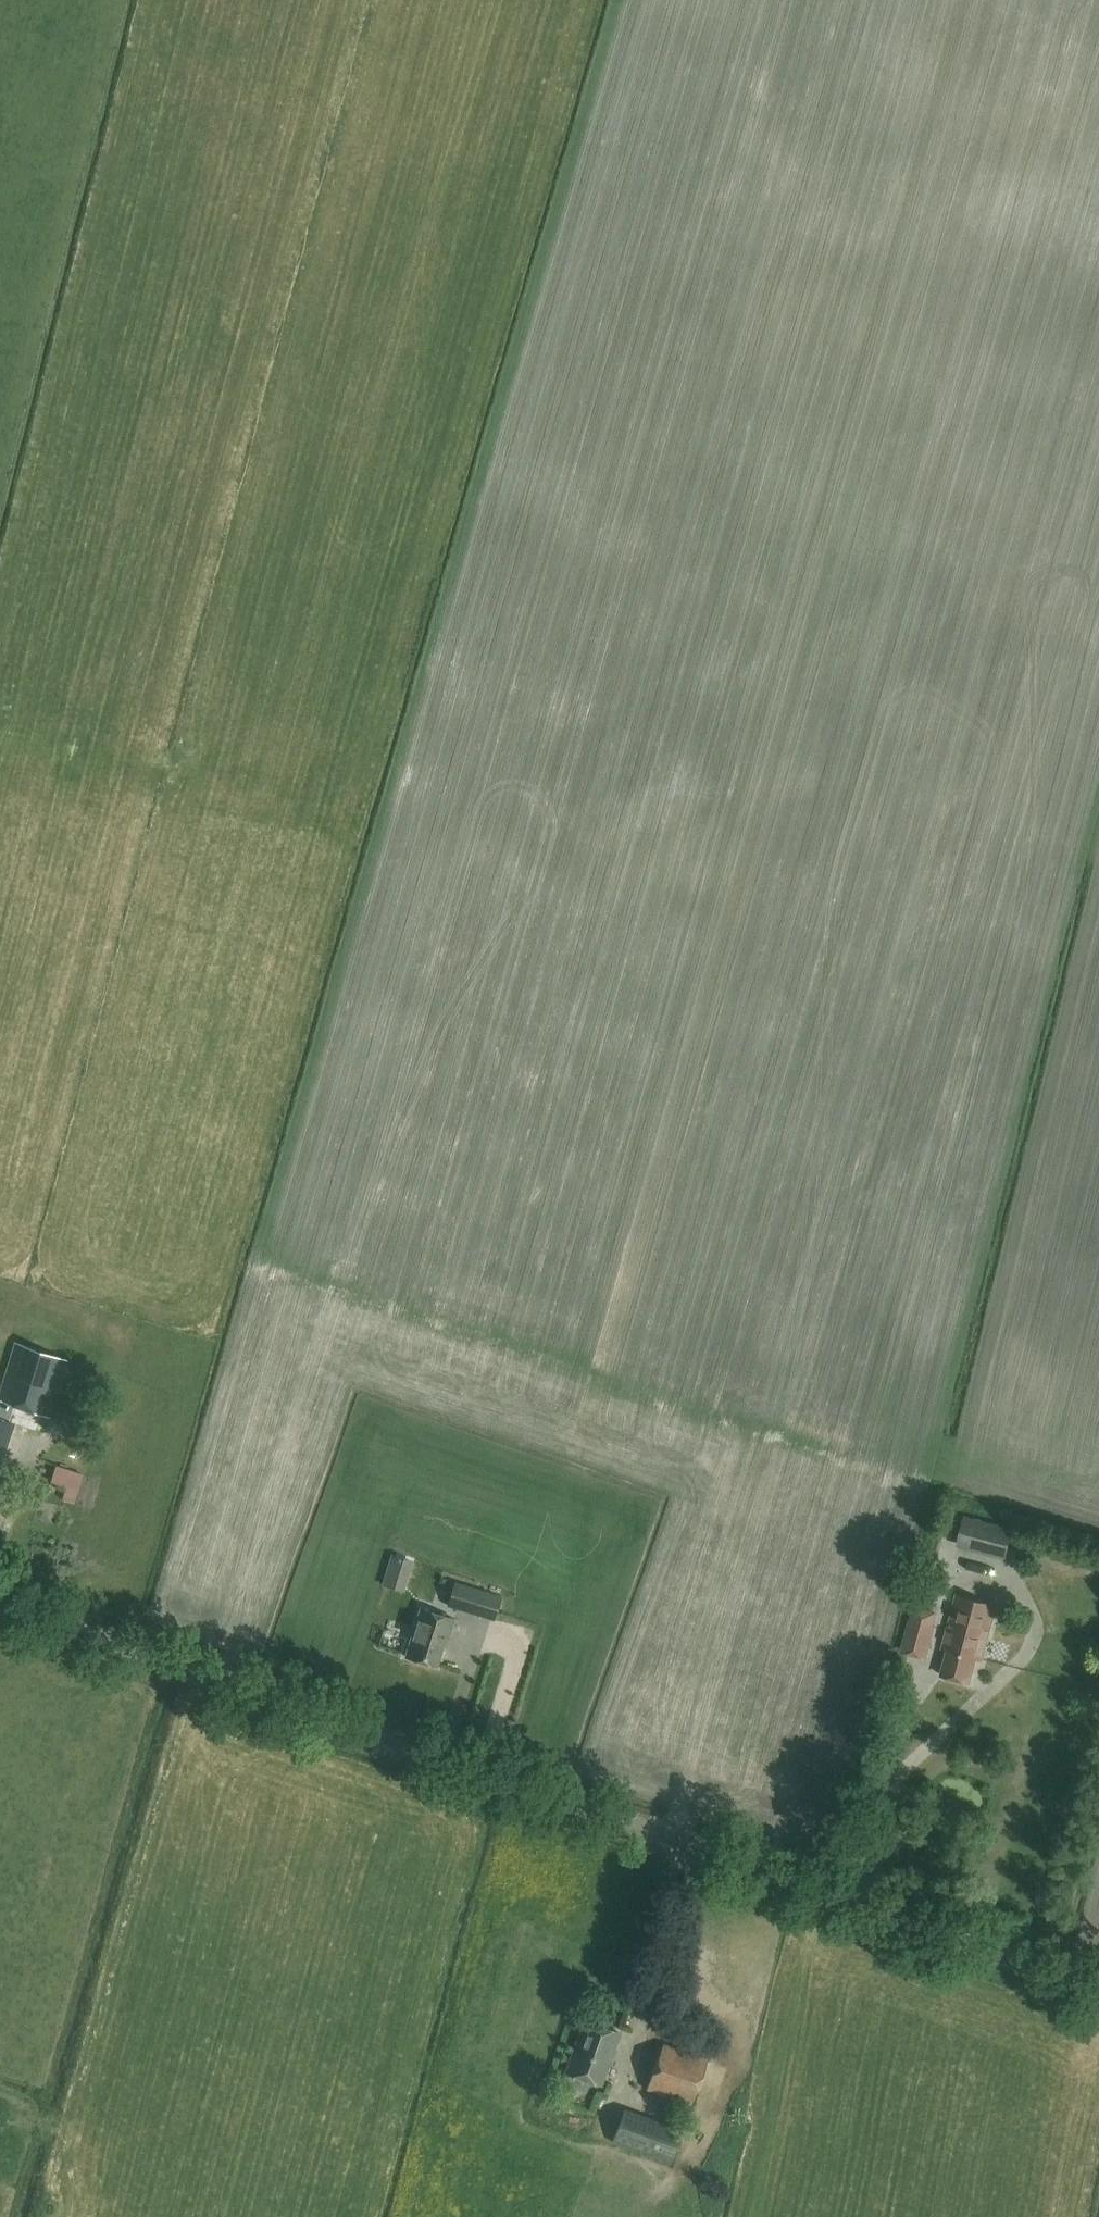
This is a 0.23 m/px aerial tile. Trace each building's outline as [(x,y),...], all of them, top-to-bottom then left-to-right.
[(0,1391),(0,1400),(14,1404),(50,1417),(68,1360),(15,1342),(0,1391)] [(14,1404),(0,1400),(0,1451),(2,1445),(4,1446),(12,1422),(8,1421),(14,1404)] [(106,1439),(94,1435),(68,1427),(62,1445),(47,1439),(40,1461),(56,1466),(52,1481),(66,1487),(63,1499),(75,1503),(82,1476),(95,1479),(106,1439)] [(964,1515),(956,1546),(1005,1558),(1013,1528),(964,1515)] [(494,1618),(502,1596),(455,1581),(448,1604),(494,1618)] [(958,1595),(943,1648),(948,1649),(941,1674),(969,1682),(976,1659),(980,1660),(996,1606),(958,1595)] [(449,1635),(455,1618),(420,1607),(405,1655),(437,1665),(447,1634),(449,1635)] [(926,1656),(934,1627),(910,1620),(902,1650),(926,1656)] [(565,2071),(602,2084),(620,2032),(584,2019),(565,2071)] [(662,2043),(655,2063),(646,2088),(691,2104),(707,2059),(662,2043)] [(625,2108),(613,2141),(670,2161),(682,2129),(625,2108)]
